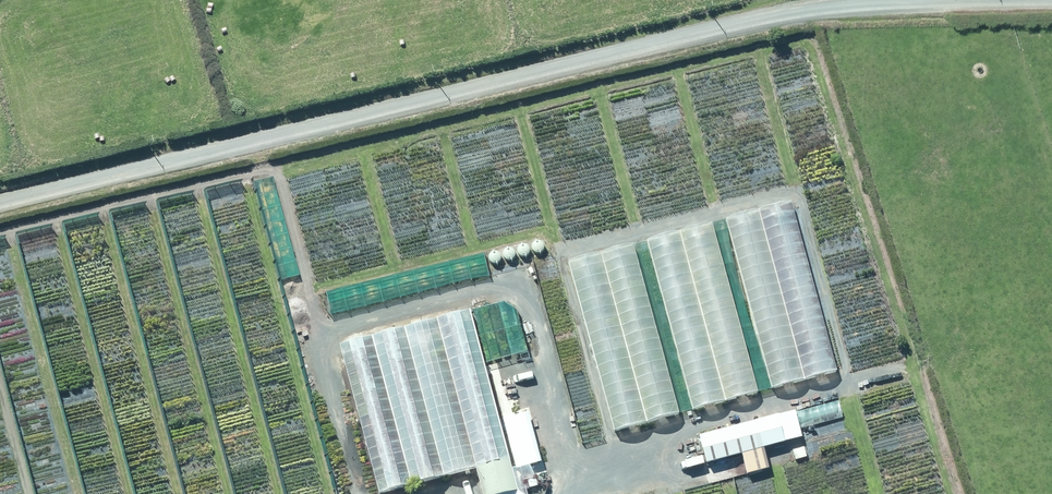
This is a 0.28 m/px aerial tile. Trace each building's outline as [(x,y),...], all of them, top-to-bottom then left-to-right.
[(564,250),(611,422),(840,360),(794,188),(564,250)] [(343,336),(384,483),(480,457),(489,488),(531,476),(482,298),(343,336)]
